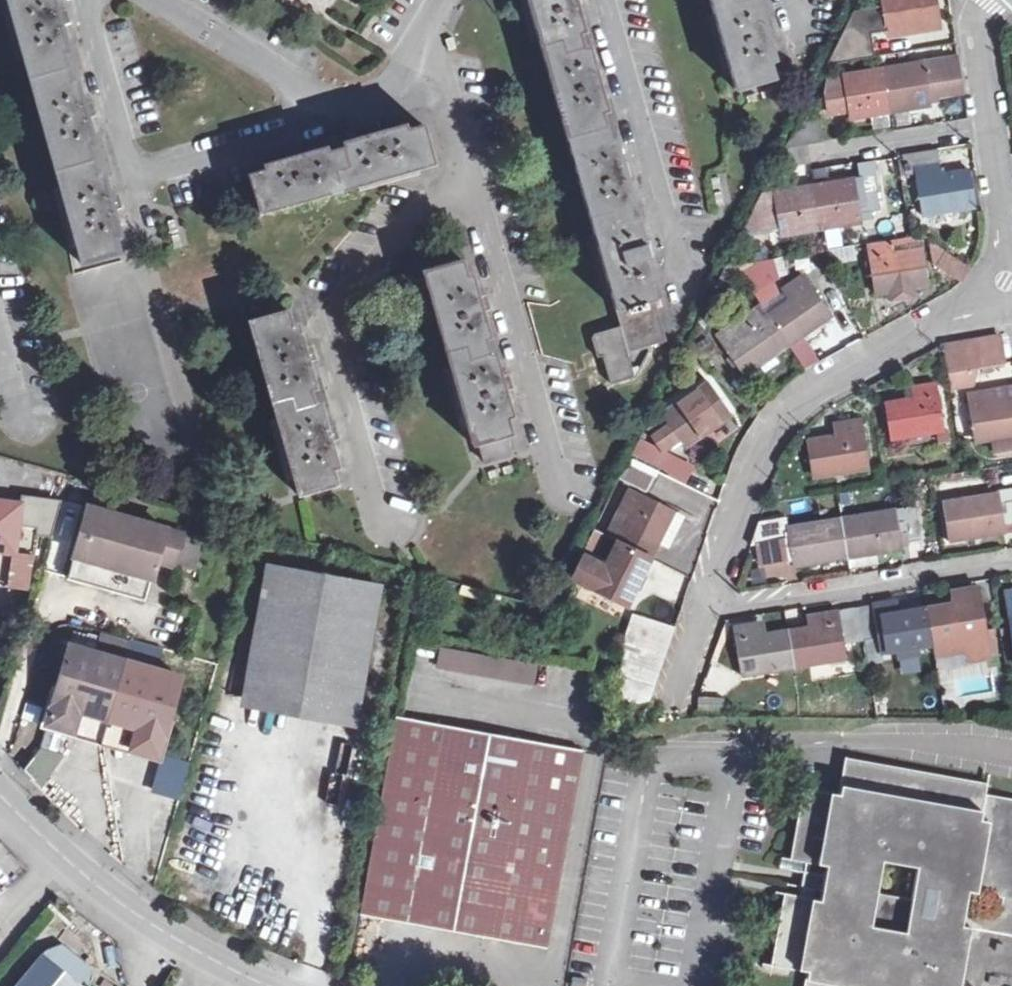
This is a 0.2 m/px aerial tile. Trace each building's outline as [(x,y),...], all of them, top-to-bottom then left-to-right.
[(123,207),(120,199),(119,192),(112,193),(109,187),(100,188),(85,127),(92,125),(90,117),(97,115),(94,108),(92,100),(84,102),(82,95),(76,98),(58,30),(64,29),(64,24),(71,21),(69,14),(67,6),(58,9),(56,1),(50,2),(49,0),(8,0),(80,261),(119,250),(110,219),(117,217),(115,208),(123,207)] [(662,343),(641,269),(632,237),(619,190),(610,158),(594,98),(585,66),(572,19),(566,0),(524,0),(615,328),(613,328),(590,335),(588,339),(593,358),(597,357),(605,385),(629,378),(644,353),(642,348),(662,343)] [(572,19),(577,17),(574,9),(579,7),(577,0),(566,0),(572,19)] [(732,87),(771,78),(762,47),(753,15),(749,0),(708,0),(732,87)] [(885,33),(939,26),(936,0),(881,0),(885,33)] [(759,14),(753,15),(762,47),(767,46),(765,37),(769,36),(767,28),(765,21),(761,23),(759,14)] [(847,21),(834,48),(872,46),(876,30),(847,21)] [(834,48),(824,67),(874,58),(872,46),(834,48)] [(928,97),(949,93),(960,91),(957,73),(954,57),(883,71),(890,112),(921,106),(930,104),(928,97)] [(592,73),(590,65),(585,66),(594,98),(599,97),(596,88),(601,86),(598,79),(597,72),(592,73)] [(856,119),(890,112),(883,71),(843,79),(826,82),(824,98),(826,114),(848,110),(850,121),(856,119)] [(289,147),(283,149),(285,156),(277,158),(278,164),(248,174),(258,211),(429,163),(418,126),(388,133),(386,127),(379,129),(378,123),(370,125),(362,127),(364,133),(356,136),(357,143),(308,156),(306,150),(299,151),(297,144),(289,147)] [(805,129),(792,133),(783,152),(808,148),(805,129)] [(939,149),(942,171),(960,168),(957,146),(939,149)] [(783,152),(772,174),(811,167),(809,156),(808,148),(783,152)] [(941,176),(937,151),(930,152),(906,156),(908,175),(917,174),(924,215),(942,212),(941,209),(958,206),(959,209),(977,206),(970,171),(941,176)] [(618,166),(615,157),(610,158),(619,190),(624,189),(622,180),(626,179),(624,172),(622,165),(618,166)] [(849,182),(814,189),(820,232),(864,224),(862,213),(881,211),(879,195),(882,194),(878,164),(861,167),(863,182),(857,184),(857,181),(849,182)] [(779,238),(820,232),(814,189),(772,195),(761,197),(743,233),(759,230),(777,228),(779,238)] [(640,245),(637,236),(632,237),(641,269),(646,268),(644,259),(648,258),(646,250),(644,243),(640,245)] [(922,238),(869,248),(876,293),(894,291),(895,296),(903,295),(911,294),(910,287),(929,284),(922,238)] [(938,265),(962,282),(964,280),(968,275),(972,269),(973,268),(933,242),(938,265)] [(855,262),(853,247),(823,252),(830,266),(855,262)] [(465,447),(474,445),(497,439),(504,437),(496,402),(502,401),(500,391),(505,390),(504,383),(502,375),(495,376),(493,369),(486,371),(473,317),(478,315),(478,308),(483,306),(481,299),(479,294),(473,295),(471,289),(464,290),(456,261),(418,271),(465,447)] [(735,267),(751,291),(778,280),(773,261),(735,267)] [(767,316),(789,348),(801,340),(799,337),(813,326),(816,329),(827,321),(832,318),(830,316),(811,289),(803,277),(788,288),(794,297),(767,316)] [(811,289),(830,316),(845,304),(829,277),(811,289)] [(284,309),(245,320),(294,493),(301,493),(333,484),(323,452),(332,450),(329,439),(337,437),(335,430),(333,424),(324,425),(322,418),(315,420),(300,368),(307,366),(306,357),(315,355),(312,348),(310,342),(301,343),(299,337),(292,338),(284,309)] [(755,370),(760,367),(763,364),(761,361),(774,352),(778,355),(789,348),(767,316),(741,333),(735,326),(719,336),(748,376),(755,370)] [(801,340),(789,348),(805,372),(833,357),(845,350),(827,321),(816,329),(813,326),(799,337),(801,340)] [(1001,338),(982,340),(986,366),(1006,363),(1001,338)] [(986,366),(982,340),(962,344),(967,369),(986,366)] [(948,372),(967,369),(962,344),(944,347),(948,372)] [(763,364),(760,367),(766,373),(780,362),(778,355),(774,352),(761,361),(763,364)] [(593,358),(584,360),(592,388),(605,385),(597,357),(593,358)] [(967,369),(948,372),(950,386),(970,384),(967,369)] [(889,404),(894,439),(913,437),(912,431),(926,429),(928,433),(946,431),(936,383),(915,386),(916,399),(907,401),(889,404)] [(697,436),(704,431),(717,422),(727,416),(708,386),(648,426),(663,449),(679,438),(683,445),(697,436)] [(993,438),(992,433),(1010,430),(1011,434),(1011,389),(1003,390),(966,396),(974,440),(993,438)] [(854,469),(869,467),(863,420),(842,423),(843,435),(822,439),(808,442),(813,475),(836,472),(836,467),(852,465),(854,469)] [(717,422),(704,431),(712,443),(726,434),(717,422)] [(993,438),(996,451),(1011,448),(1011,439),(1011,434),(1010,430),(992,433),(993,438)] [(500,454),(497,439),(474,445),(478,460),(500,454)] [(675,458),(638,444),(630,459),(667,474),(675,458)] [(626,467),(620,480),(646,493),(652,480),(626,467)] [(998,494),(998,498),(950,505),(956,542),(976,539),(1007,535),(1005,525),(1011,523),(1011,492),(998,494)] [(638,512),(620,545),(653,561),(658,552),(665,555),(677,534),(682,525),(673,520),(677,514),(636,494),(629,508),(638,512)] [(29,589),(35,555),(39,556),(42,536),(56,537),(66,501),(25,496),(24,505),(23,505),(0,502),(0,585),(29,589)] [(638,512),(629,508),(612,542),(620,545),(638,512)] [(154,566),(171,570),(181,537),(86,510),(65,583),(142,604),(154,566)] [(898,512),(844,520),(851,559),(853,568),(868,566),(867,557),(877,555),(905,551),(904,539),(908,539),(908,541),(920,539),(917,519),(900,521),(898,512)] [(813,566),(851,559),(844,520),(791,529),(788,519),(763,523),(758,537),(754,548),(762,546),(765,565),(777,563),(778,568),(788,567),(788,561),(797,560),(799,568),(813,566)] [(645,575),(653,561),(620,545),(608,570),(581,558),(570,580),(630,607),(637,591),(634,589),(637,583),(641,574),(645,575)] [(678,599),(687,576),(677,572),(668,595),(678,599)] [(369,593),(272,576),(251,701),(348,719),(369,593)] [(928,612),(935,646),(937,658),(964,653),(971,658),(972,662),(990,660),(977,591),(965,593),(954,595),(956,607),(928,612)] [(863,609),(869,642),(882,640),(885,655),(904,652),(903,648),(917,646),(918,649),(935,646),(928,612),(901,616),(899,604),(878,607),(863,609)] [(790,626),(791,631),(799,667),(819,666),(819,662),(830,660),(831,664),(848,660),(846,645),(869,642),(863,609),(836,614),(820,617),(821,626),(802,628),(801,624),(790,626)] [(627,635),(625,650),(666,660),(669,648),(673,637),(676,630),(633,618),(627,635)] [(799,667),(791,631),(761,635),(759,626),(749,628),(739,630),(748,677),(768,672),(768,670),(782,668),(783,671),(799,667)] [(65,729),(105,741),(126,661),(70,646),(47,723),(65,729)] [(666,660),(625,650),(622,665),(661,674),(663,669),(666,660)] [(442,651),(439,668),(532,683),(534,666),(442,651)] [(126,661),(105,741),(158,756),(180,675),(126,661)] [(621,672),(619,679),(621,680),(658,688),(660,681),(661,674),(622,665),(621,672)] [(656,697),(658,688),(621,680),(617,709),(654,705),(656,697)] [(706,699),(701,700),(700,713),(728,712),(728,698),(712,698),(706,699)] [(397,718),(362,917),(467,936),(547,950),(582,751),(397,718)] [(39,750),(25,768),(33,778),(39,785),(43,788),(65,758),(58,756),(65,729),(47,723),(39,750)] [(766,970),(802,977),(800,985),(1011,985),(1011,808),(981,802),(982,793),(843,765),(835,801),(799,795),(766,970)] [(158,770),(151,788),(177,798),(184,779),(158,770)] [(51,957),(27,985),(86,985),(65,969),(51,957)]
